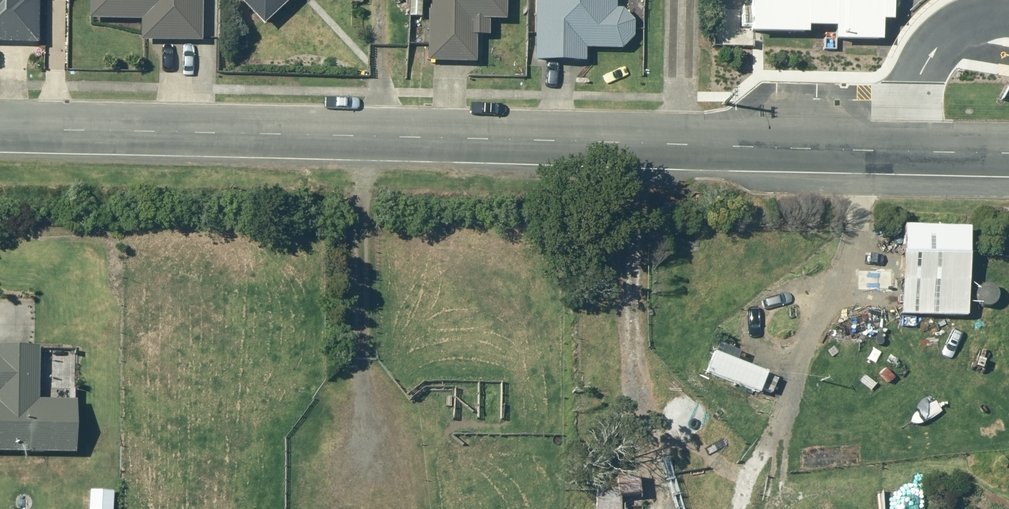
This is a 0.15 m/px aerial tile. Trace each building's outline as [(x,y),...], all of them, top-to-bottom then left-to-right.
[(32,44),(33,0),(0,0),(0,43),(32,44)] [(83,20),(136,20),(136,41),(197,42),(197,0),(83,0),(83,20)] [(265,32),(299,0),(234,0),(265,32)] [(406,16),(418,16),(418,1),(424,1),(424,0),(406,0),(406,16)] [(423,63),(470,63),(471,36),(484,36),(484,21),(501,21),(501,0),(426,0),(426,12),(424,12),(423,63)] [(530,61),(580,62),(581,49),(616,49),(629,37),(629,21),(617,9),(611,9),(612,0),(531,0),(530,61)] [(744,34),(802,35),(802,29),(829,30),(829,42),(877,43),(877,23),(886,23),(887,0),(745,0),(744,34)] [(899,222),(897,310),(962,312),(965,224),(899,222)] [(713,340),(702,369),(756,390),(757,386),(768,390),(773,377),(762,372),(764,369),(734,357),(737,349),(713,340)] [(70,449),(71,397),(33,396),(34,343),(0,343),(0,448),(70,449)] [(635,471),(613,471),(613,487),(591,486),(591,508),(616,508),(616,491),(635,491),(635,471)] [(890,508),(918,508),(916,481),(888,483),(890,508)]
